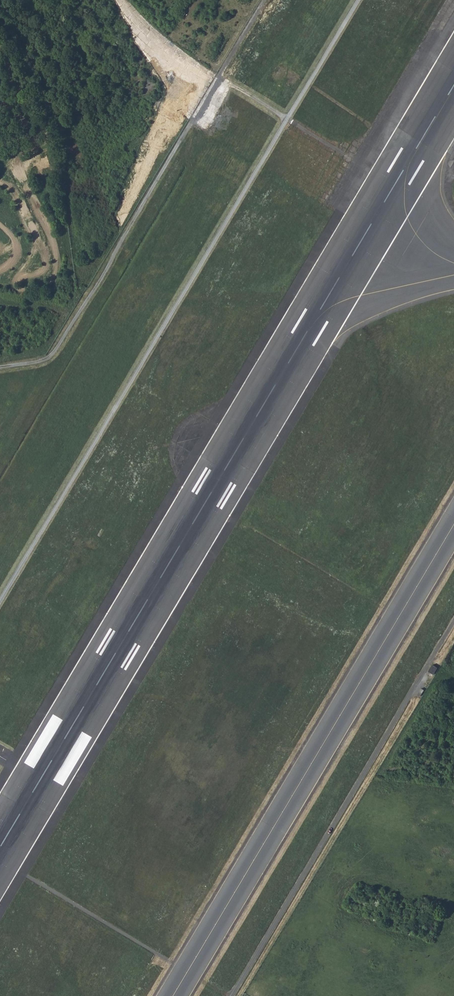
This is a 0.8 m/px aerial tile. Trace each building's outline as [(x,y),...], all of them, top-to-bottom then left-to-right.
[(433,666),(429,673),(433,676),(437,669),(433,666)]
